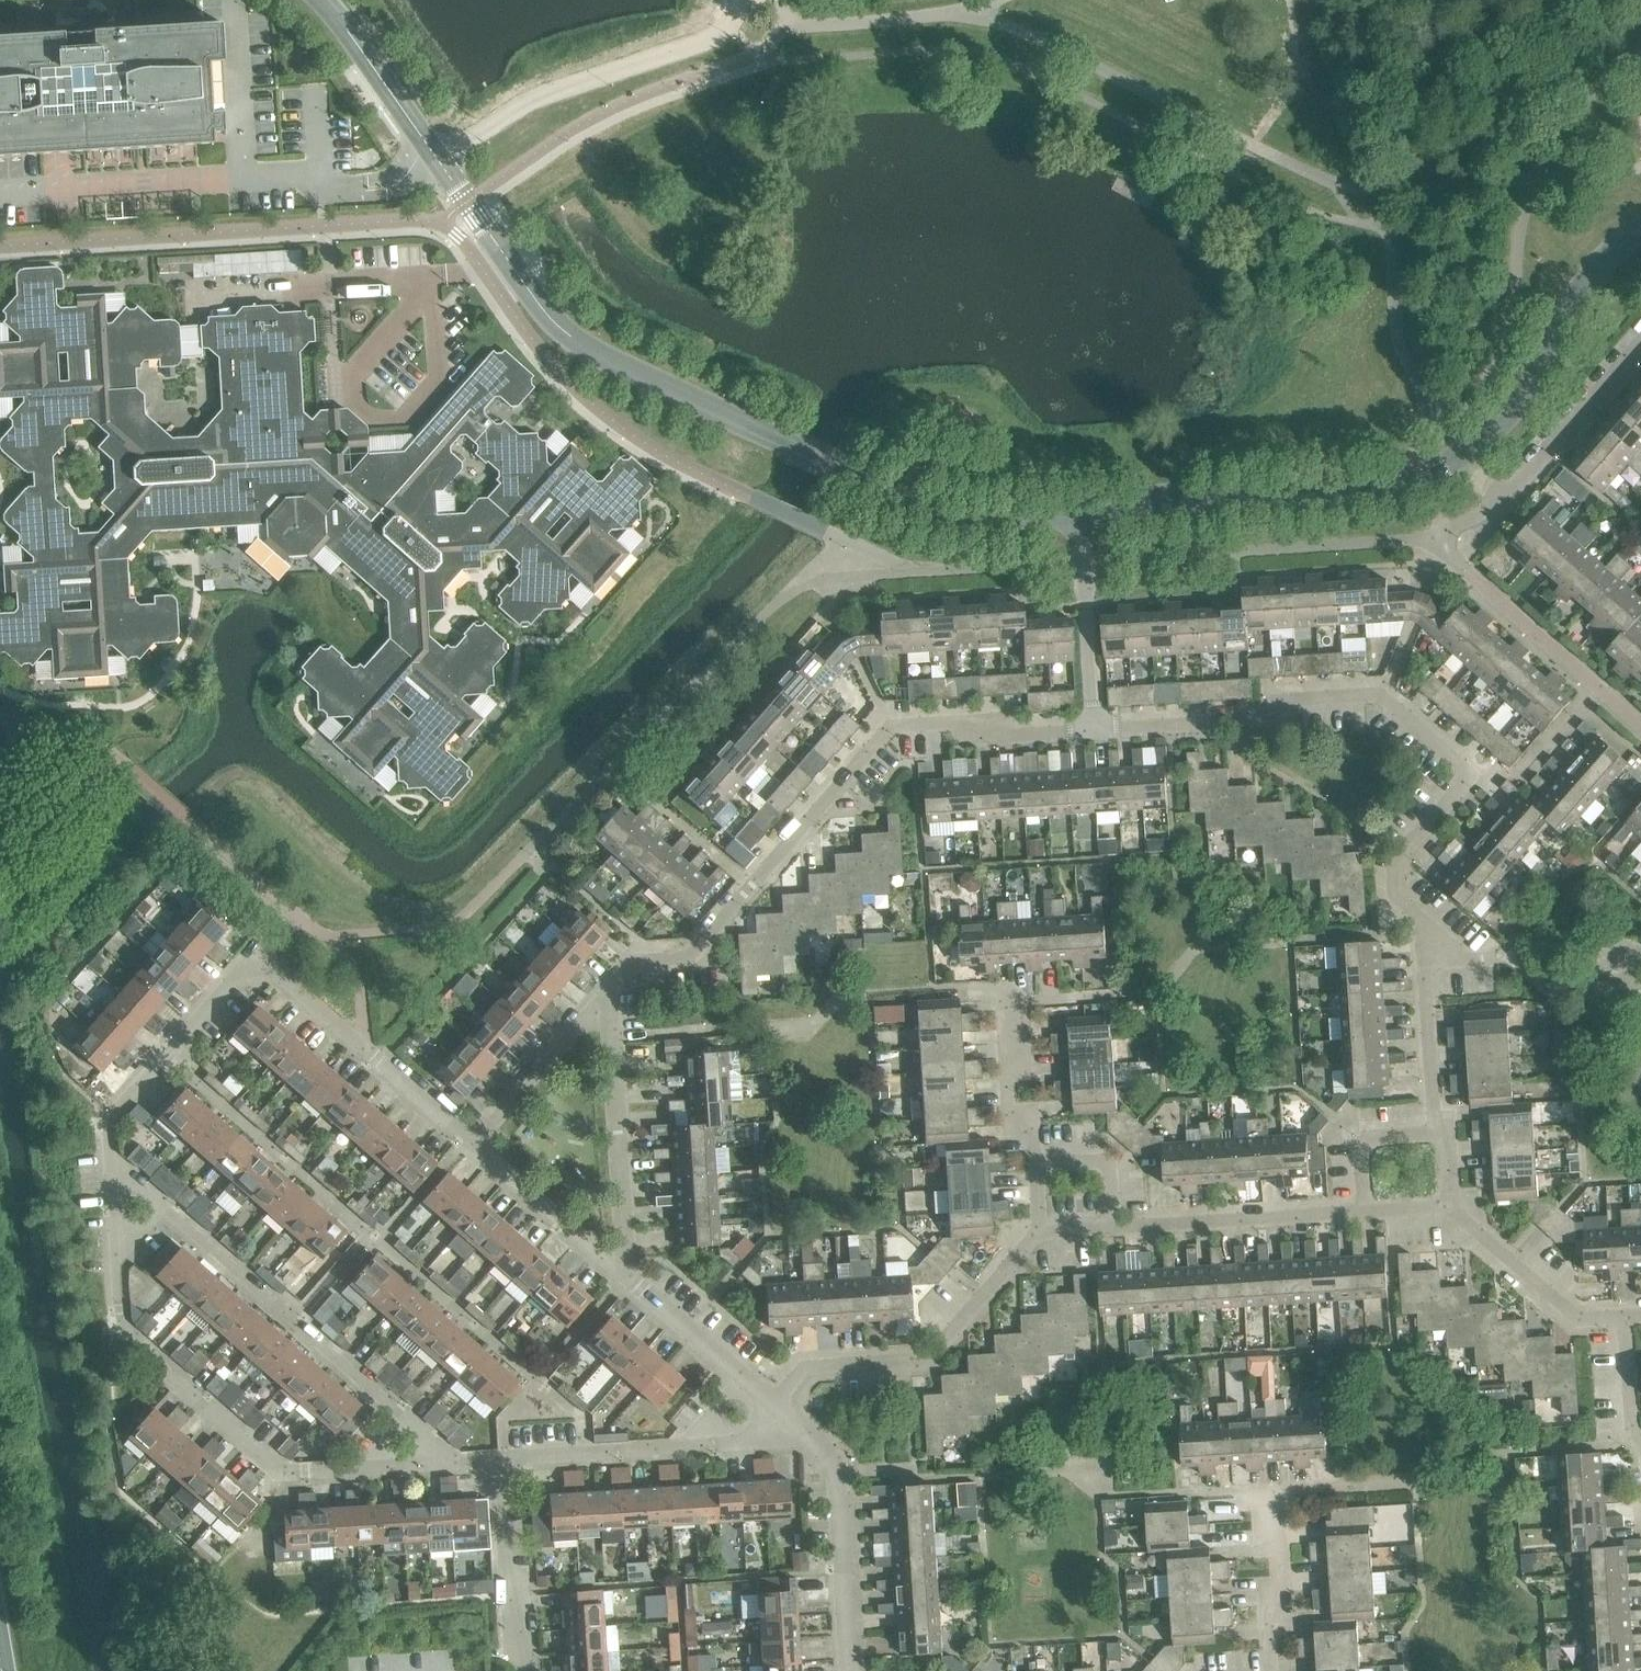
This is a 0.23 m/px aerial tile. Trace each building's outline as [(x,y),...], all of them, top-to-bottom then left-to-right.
[(222,23),(93,31),(94,50),(65,51),(64,33),(0,37),(0,144),(51,140),(101,137),(100,115),(211,108),(209,63),(224,62),(222,23)] [(13,613),(0,613),(0,653),(4,653),(21,667),(23,664),(29,664),(32,666),(46,650),(51,650),(53,680),(108,676),(106,646),(111,646),(127,661),(130,658),(135,657),(139,660),(153,644),(171,642),(171,638),(174,634),(178,634),(177,603),(171,604),(168,600),(168,595),(153,596),(153,604),(139,605),(135,601),(135,597),(130,597),(127,559),(151,532),(265,525),(266,538),(266,539),(288,558),(306,557),(318,542),(341,562),(386,602),(389,638),(363,667),(359,664),(356,667),(351,667),(340,658),(342,656),(330,646),(328,645),(322,645),(320,647),(319,646),(300,668),(301,668),(299,670),(300,677),(301,678),(301,679),(316,693),(317,711),(321,711),(325,714),(325,718),(348,717),(351,720),(331,743),(373,779),(393,757),(396,760),(397,782),(402,782),(406,785),(406,789),(424,788),(440,802),(440,801),(442,803),(448,802),(450,800),(451,801),(470,779),(469,779),(471,777),(470,771),(468,769),(469,768),(458,758),(456,760),(445,750),(445,745),(456,733),(464,741),(483,719),(463,701),(461,699),(464,696),(486,695),(486,690),(489,686),(493,686),(492,668),(506,652),(505,652),(507,650),(506,644),(504,642),(505,641),(483,622),(483,623),(481,621),(475,622),(473,624),(472,623),(462,634),(464,636),(455,647),(449,647),(446,644),(443,648),(428,636),(427,612),(444,611),(442,592),(461,570),(481,569),(480,552),(503,551),(517,563),(514,567),(517,570),(518,575),(508,586),(506,584),(496,596),(497,597),(495,599),(496,605),(497,606),(497,607),(518,626),(519,625),(521,627),(527,627),(529,625),(543,610),(561,609),(561,605),(565,601),(569,601),(568,579),(572,574),(574,576),(572,577),(593,595),(630,554),(609,536),(608,537),(606,535),(610,530),(632,529),(632,525),(636,521),(640,521),(639,502),(652,487),(651,486),(653,484),(653,478),(651,476),(631,457),(630,456),(629,457),(627,456),(621,456),(620,458),(619,457),(608,469),(610,470),(601,481),(596,481),(583,470),(591,462),(570,443),(550,465),(547,462),(545,440),(541,440),(537,437),(537,433),(518,434),(515,431),(503,420),(502,421),(500,420),(494,420),(492,422),(492,421),(484,414),(483,409),(494,397),(499,397),(510,407),(517,407),(534,387),(531,384),(531,379),(534,376),(504,350),(501,353),(495,353),(492,350),(427,423),(411,442),(407,447),(403,451),(384,453),(380,453),(369,454),(351,474),(343,474),(342,454),(331,454),(324,448),(323,439),(330,431),(329,411),(329,410),(328,410),(319,410),(311,419),(303,412),(299,353),(308,343),(315,342),(313,319),(304,319),(271,321),(270,318),(269,318),(269,307),(251,308),(252,328),(237,329),(237,323),(236,323),(199,326),(179,327),(175,327),(171,324),(171,320),(153,321),(137,306),(134,309),(129,310),(126,307),(111,323),(106,324),(104,294),(76,296),(77,307),(60,308),(56,305),(55,290),(64,290),(63,275),(61,275),(61,272),(56,268),(54,268),(54,267),(46,268),(22,269),(22,270),(20,270),(16,275),(16,277),(15,277),(16,295),(1,312),(5,315),(5,320),(2,323),(19,338),(19,342),(0,343),(0,399),(22,397),(23,402),(8,418),(11,421),(11,426),(0,439),(0,440),(0,441),(0,450),(1,450),(0,451),(18,467),(25,473),(26,472),(27,474),(34,473),(35,486),(28,487),(27,488),(26,488),(20,494),(4,512),(5,513),(3,515),(3,521),(5,523),(18,535),(18,540),(16,543),(32,558),(32,563),(3,565),(4,593),(16,592),(17,609),(13,613)] [(1611,404),(1640,431),(1640,399),(1634,393),(1623,405),(1616,398),(1611,404)] [(1603,429),(1640,462),(1640,449),(1640,448),(1640,431),(1611,404),(1606,410),(1613,416),(1603,429)] [(1579,440),(1618,474),(1627,464),(1640,476),(1640,462),(1603,429),(1592,441),(1585,434),(1579,440)] [(1618,474),(1579,440),(1574,446),(1582,452),(1571,465),(1602,492),(1603,492),(1617,504),(1624,497),(1609,484),(1618,474)] [(1624,497),(1617,504),(1625,512),(1632,504),(1624,497)] [(1519,561),(1525,566),(1559,528),(1549,519),(1561,505),(1554,498),(1541,512),(1513,543),(1526,554),(1519,561)] [(1537,564),(1549,575),(1589,529),(1582,523),(1569,537),(1559,528),(1525,566),(1531,572),(1537,564)] [(1555,593),(1561,598),(1595,559),(1585,550),(1597,536),(1589,529),(1549,575),(1561,585),(1555,593)] [(1625,560),(1636,569),(1640,563),(1640,559),(1633,552),(1625,560)] [(1573,595),(1585,606),(1625,561),(1617,554),(1605,568),(1595,559),(1561,598),(1567,603),(1573,595)] [(1590,624),(1596,629),(1630,590),(1620,581),(1633,567),(1625,561),(1585,606),(1597,617),(1590,624)] [(1354,582),(1339,583),(1341,624),(1365,623),(1362,571),(1354,572),(1354,582)] [(1369,571),(1362,571),(1365,623),(1406,620),(1415,593),(1414,593),(1388,594),(1387,580),(1370,581),(1369,571)] [(1307,585),(1291,586),(1294,628),(1318,626),(1314,574),(1306,575),(1307,585)] [(1322,574),(1314,574),(1318,626),(1341,624),(1339,583),(1323,584),(1322,574)] [(1243,589),(1245,607),(1247,631),(1247,630),(1270,629),(1267,577),(1259,578),(1260,588),(1243,589)] [(1275,577),(1267,577),(1270,629),(1294,628),(1291,586),(1275,587),(1275,577)] [(1620,637),(1621,637),(1640,614),(1640,599),(1630,590),(1596,629),(1602,634),(1609,627),(1620,637)] [(1000,646),(1022,645),(1023,645),(1022,622),(1021,603),(1005,604),(1004,594),(996,595),(1000,646)] [(976,648),(1000,646),(996,595),(988,595),(989,605),(973,606),(976,648)] [(952,649),(976,648),(973,606),(957,607),(957,597),(949,598),(952,649)] [(929,651),(952,649),(949,598),(941,598),(942,608),(926,609),(929,651)] [(1214,609),(1198,611),(1201,652),(1224,651),(1221,599),(1213,600),(1214,609)] [(1229,599),(1221,599),(1224,651),(1249,649),(1247,630),(1247,631),(1245,607),(1229,608),(1229,599)] [(1423,626),(1454,653),(1488,614),(1482,609),(1475,617),(1463,605),(1453,616),(1433,599),(1432,599),(1423,626)] [(864,655),(905,652),(902,601),(894,602),(894,611),(878,612),(879,627),(853,629),(851,629),(864,655)] [(905,652),(929,651),(926,609),(910,610),(909,601),(902,601),(905,652)] [(1167,613),(1151,614),(1153,655),(1177,654),(1174,602),(1166,603),(1167,613)] [(1181,602),(1174,602),(1177,654),(1201,652),(1198,611),(1182,612),(1181,602)] [(1130,657),(1126,605),(1119,606),(1119,616),(1103,617),(1105,658),(1130,657)] [(1134,605),(1126,605),(1130,657),(1153,655),(1151,614),(1135,615),(1134,605)] [(1052,610),(1045,611),(1048,662),(1072,661),(1070,619),(1053,620),(1052,610)] [(1023,645),(1022,645),(1024,664),(1048,662),(1045,611),(1037,611),(1038,621),(1022,622),(1023,645)] [(1454,653),(1471,669),(1499,637),(1487,627),(1494,619),(1488,614),(1454,653)] [(1619,674),(1640,650),(1640,614),(1621,637),(1620,637),(1608,651),(1620,662),(1614,669),(1619,674)] [(1590,623),(1586,628),(1593,633),(1596,629),(1590,624),(1590,623)] [(1593,633),(1588,639),(1593,644),(1602,634),(1596,629),(1593,633)] [(787,654),(782,660),(821,694),(848,663),(835,637),(834,638),(816,657),(806,648),(795,661),(787,654)] [(1471,669),(1489,684),(1523,645),(1517,640),(1511,648),(1499,637),(1471,669)] [(1489,684),(1507,700),(1534,669),(1523,658),(1529,651),(1523,645),(1489,684)] [(1640,680),(1640,650),(1619,674),(1625,679),(1632,672),(1640,680)] [(1343,653),(1344,673),(1354,672),(1353,652),(1343,653)] [(1319,655),(1321,674),(1331,673),(1329,654),(1319,655)] [(1296,656),(1297,676),(1307,675),(1306,655),(1296,656)] [(1272,658),(1273,677),(1283,676),(1282,657),(1272,658)] [(1248,659),(1250,679),(1260,678),(1258,658),(1248,659)] [(784,672),(774,684),(805,712),(821,694),(782,660),(777,666),(784,672)] [(1507,700),(1525,716),(1559,677),(1553,672),(1546,679),(1534,669),(1507,700)] [(1437,672),(1420,691),(1431,700),(1431,699),(1445,684),(1447,681),(1437,672)] [(1015,674),(1002,675),(1003,695),(1003,696),(1017,695),(1017,694),(1015,674)] [(1015,674),(1017,694),(1027,693),(1025,674),(1015,674)] [(992,676),(993,695),(1003,695),(1002,675),(992,676)] [(992,676),(978,677),(979,696),(979,697),(993,697),(993,695),(992,676)] [(968,677),(954,678),(956,698),(956,699),(969,698),(969,697),(968,677)] [(968,677),(969,697),(979,696),(978,677),(968,677)] [(1559,677),(1525,716),(1543,732),(1571,700),(1558,689),(1565,682),(1559,677)] [(944,679),(945,698),(956,698),(954,678),(944,679)] [(944,679),(931,680),(932,699),(932,700),(946,699),(945,698),(944,679)] [(1226,680),(1227,700),(1237,699),(1236,679),(1226,680)] [(1250,679),(1236,679),(1237,699),(1238,700),(1251,699),(1250,679)] [(921,680),(907,681),(908,701),(908,702),(922,701),(922,700),(921,680)] [(921,680),(922,700),(932,699),(931,680),(921,680)] [(1226,680),(1212,681),(1214,701),(1214,702),(1227,701),(1227,700),(1226,680)] [(1202,682),(1204,701),(1214,701),(1212,681),(1202,682)] [(1202,682),(1189,683),(1190,702),(1190,703),(1204,702),(1204,701),(1202,682)] [(1179,683),(1165,684),(1166,704),(1166,705),(1180,704),(1180,703),(1179,683)] [(1179,683),(1180,703),(1190,702),(1189,683),(1179,683)] [(756,690),(751,695),(789,730),(805,712),(774,684),(763,696),(756,690)] [(1155,685),(1156,704),(1166,704),(1165,684),(1155,685)] [(1431,699),(1439,706),(1453,690),(1445,684),(1431,699)] [(1131,686),(1133,706),(1143,705),(1141,686),(1131,686)] [(1108,688),(1109,707),(1119,707),(1118,687),(1108,688)] [(1064,691),(1050,692),(1051,712),(1052,713),(1065,712),(1065,711),(1064,691)] [(1064,691),(1065,711),(1075,710),(1074,691),(1064,691)] [(1040,693),(1041,712),(1051,712),(1050,692),(1040,693)] [(1040,693),(1027,693),(1028,714),(1042,713),(1041,712),(1040,693)] [(753,708),(743,720),(774,747),(789,730),(751,695),(746,701),(753,708)] [(1449,715),(1457,722),(1471,706),(1463,699),(1449,715)] [(1457,722),(1456,722),(1466,731),(1467,731),(1481,715),(1471,706),(1457,722)] [(1467,731),(1475,737),(1488,721),(1481,715),(1467,731)] [(724,725),(719,731),(758,765),(774,747),(743,720),(732,732),(724,725)] [(1591,741),(1582,751),(1580,753),(1612,781),(1628,763),(1596,735),(1598,733),(1584,721),(1577,729),(1591,741)] [(827,731),(842,744),(849,737),(834,724),(827,731)] [(1485,746),(1492,753),(1506,737),(1499,730),(1485,746)] [(722,743),(711,755),(743,783),(758,765),(719,731),(714,737),(722,743)] [(1166,737),(1155,738),(1156,747),(1166,747),(1166,745),(1166,737)] [(1575,759),(1566,769),(1564,771),(1596,799),(1612,781),(1580,753),(1582,751),(1568,739),(1561,746),(1575,759)] [(812,749),(826,762),(833,754),(818,741),(812,749)] [(1516,746),(1503,762),(1510,768),(1524,753),(1516,746)] [(1157,766),(1144,767),(1141,767),(1143,809),(1168,807),(1165,766),(1167,766),(1166,747),(1156,747),(1157,766)] [(1134,767),(1120,768),(1117,769),(1120,810),(1143,809),(1141,767),(1144,767),(1143,748),(1132,749),(1134,767)] [(1110,769),(1096,770),(1093,770),(1096,812),(1120,810),(1117,769),(1120,768),(1119,750),(1109,750),(1110,769)] [(1086,771),(1073,771),(1070,772),(1072,813),(1096,812),(1093,770),(1096,770),(1095,751),(1085,752),(1086,771)] [(1207,831),(1221,830),(1217,770),(1200,771),(1198,752),(1188,753),(1192,813),(1206,812),(1207,831)] [(1063,772),(1049,773),(1046,773),(1049,815),(1072,813),(1070,772),(1073,771),(1072,753),(1061,753),(1063,772)] [(1039,774),(1026,775),(1022,775),(1025,817),(1049,815),(1046,773),(1049,773),(1048,754),(1038,755),(1039,774)] [(693,761),(688,767),(727,801),(743,783),(711,755),(701,767),(693,761)] [(1015,775),(1002,776),(999,776),(1001,818),(1025,817),(1022,775),(1026,775),(1024,756),(1014,756),(1015,775)] [(1560,776),(1551,787),(1549,789),(1580,817),(1596,799),(1564,771),(1566,769),(1552,756),(1546,764),(1560,776)] [(992,777),(978,778),(975,778),(978,820),(1001,818),(999,776),(1002,776),(1001,757),(991,758),(992,777)] [(796,767),(811,780),(817,772),(803,759),(796,767)] [(968,778),(955,779),(951,779),(954,821),(978,820),(975,778),(978,778),(977,759),(967,760),(968,778)] [(951,779),(955,779),(953,760),(943,761),(944,780),(927,781),(930,823),(954,821),(951,779)] [(727,801),(688,767),(683,772),(690,779),(680,791),(711,819),(727,801)] [(1236,847),(1250,846),(1246,786),(1228,787),(1227,769),(1217,770),(1221,830),(1235,829),(1236,847)] [(1544,794),(1533,806),(1533,807),(1551,822),(1550,823),(1564,835),(1580,817),(1549,789),(1551,787),(1537,774),(1530,782),(1544,794)] [(780,785),(795,798),(802,790),(787,777),(780,785)] [(1515,800),(1506,810),(1503,812),(1535,840),(1550,823),(1551,822),(1533,807),(1533,806),(1519,794),(1521,792),(1507,780),(1500,787),(1515,800)] [(1265,864),(1279,863),(1275,803),(1257,804),(1256,786),(1246,786),(1250,846),(1264,845),(1265,864)] [(765,802),(779,815),(786,808),(771,795),(765,802)] [(1499,817),(1490,828),(1488,830),(1519,858),(1535,840),(1503,812),(1506,810),(1492,797),(1485,805),(1499,817)] [(765,802),(756,813),(771,826),(780,816),(779,815),(765,802)] [(1294,880),(1308,879),(1304,819),(1286,820),(1285,802),(1275,803),(1279,863),(1293,862),(1294,880)] [(594,837),(612,853),(640,822),(642,824),(654,810),(647,803),(634,817),(621,806),(594,837)] [(1640,837),(1640,806),(1626,823),(1626,824),(1614,838),(1622,844),(1634,830),(1640,837)] [(749,820),(764,833),(771,826),(756,813),(749,820)] [(888,833),(870,834),(874,894),(888,893),(886,875),(901,874),(897,814),(887,815),(888,833)] [(1483,835),(1474,845),(1472,848),(1504,875),(1519,858),(1488,830),(1490,828),(1476,815),(1469,823),(1483,835)] [(612,853),(630,869),(657,838),(660,840),(672,826),(665,819),(652,833),(642,824),(640,822),(612,853)] [(1323,897),(1336,896),(1332,836),(1315,837),(1313,819),(1304,819),(1308,879),(1321,879),(1323,897)] [(1605,820),(1596,831),(1603,837),(1612,826),(1605,820)] [(734,839),(748,851),(755,843),(740,831),(733,838),(734,839)] [(1468,853),(1459,863),(1457,866),(1488,893),(1504,875),(1472,848),(1474,845),(1460,833),(1454,841),(1468,853)] [(861,853),(844,854),(848,914),(861,913),(860,895),(874,894),(870,834),(860,835),(861,853)] [(630,869),(648,885),(675,853),(678,855),(690,841),(682,835),(670,849),(660,840),(657,838),(630,869)] [(1332,836),(1336,896),(1350,895),(1351,913),(1366,913),(1362,852),(1343,854),(1342,835),(1332,836)] [(1116,839),(1099,840),(1099,855),(1117,854),(1116,839)] [(1169,839),(1154,840),(1155,852),(1170,852),(1169,839)] [(1045,844),(1029,845),(1030,859),(1045,858),(1045,844)] [(1574,846),(1568,854),(1581,864),(1592,861),(1574,846)] [(648,885),(665,900),(693,869),(695,871),(708,857),(700,850),(688,864),(678,855),(675,853),(648,885)] [(1457,866),(1459,863),(1445,851),(1438,859),(1452,871),(1440,884),(1472,912),(1488,893),(1457,866)] [(940,852),(925,852),(926,866),(940,866),(940,852)] [(835,873),(817,875),(821,935),(835,934),(834,915),(848,914),(844,854),(834,855),(835,873)] [(693,869),(665,900),(684,916),(711,885),(713,887),(726,873),(718,866),(706,880),(695,871),(693,869)] [(965,873),(961,879),(961,886),(971,893),(977,891),(981,887),(981,880),(973,872),(965,873)] [(808,893),(791,895),(794,955),(809,954),(807,935),(821,935),(817,875),(807,875),(808,893)] [(593,876),(583,886),(592,894),(601,883),(593,876)] [(198,905),(182,922),(223,958),(229,952),(216,940),(226,928),(225,927),(234,917),(201,888),(192,899),(198,905)] [(1053,889),(1043,889),(1044,900),(1053,899),(1053,889)] [(782,914),(765,915),(768,975),(782,974),(781,956),(794,955),(791,895),(781,895),(782,914)] [(1093,916),(1079,916),(1082,968),(1090,967),(1090,957),(1106,956),(1104,915),(1103,915),(1102,896),(1091,897),(1093,916)] [(1045,919),(1032,919),(1035,971),(1043,970),(1042,961),(1058,959),(1054,899),(1053,899),(1044,900),(1045,919)] [(1064,899),(1054,899),(1058,959),(1074,958),(1075,968),(1082,968),(1079,916),(1066,917),(1064,899)] [(144,900),(135,910),(143,917),(152,907),(147,903),(144,900)] [(998,922),(984,922),(988,974),(996,973),(995,964),(1011,963),(1007,902),(997,903),(998,922)] [(1010,902),(1007,902),(1011,963),(1027,962),(1027,971),(1035,971),(1032,919),(1018,920),(1017,902),(1010,902)] [(988,974),(984,922),(971,923),(970,905),(960,905),(961,924),(960,924),(963,966),(979,965),(980,974),(988,974)] [(578,911),(561,930),(589,954),(611,929),(597,917),(592,923),(578,911)] [(768,975),(765,915),(755,915),(756,934),(737,935),(742,995),(756,994),(755,976),(768,975)] [(131,916),(119,930),(130,939),(141,925),(131,916)] [(182,922),(167,940),(195,964),(205,953),(218,965),(223,958),(182,922)] [(561,930),(546,947),(587,983),(592,977),(579,965),(589,954),(561,930)] [(861,939),(843,939),(843,950),(861,950),(861,939)] [(167,940),(151,958),(192,994),(198,987),(185,976),(195,964),(167,940)] [(1338,945),(1339,969),(1381,966),(1381,969),(1400,968),(1399,958),(1381,959),(1380,942),(1338,945)] [(546,947),(530,965),(558,990),(568,978),(581,990),(587,983),(546,947)] [(229,952),(223,958),(228,962),(233,956),(229,952)] [(97,954),(87,965),(95,972),(105,961),(97,954)] [(151,958),(136,976),(163,1000),(173,989),(187,1000),(192,994),(151,958)] [(530,965),(515,983),(555,1019),(561,1012),(548,1001),(558,990),(530,965)] [(1339,969),(1341,993),(1383,990),(1383,993),(1402,992),(1401,982),(1382,983),(1381,969),(1381,966),(1339,969)] [(136,976),(120,994),(161,1029),(166,1023),(153,1012),(163,1000),(136,976)] [(515,983),(499,1001),(526,1025),(537,1014),(550,1025),(555,1019),(515,983)] [(587,983),(581,990),(586,994),(592,988),(587,983)] [(1341,993),(1343,1016),(1384,1013),(1384,1017),(1403,1015),(1402,1005),(1384,1007),(1383,993),(1383,990),(1341,993)] [(62,993),(57,1000),(68,1008),(73,1002),(62,993)] [(120,994),(104,1011),(132,1036),(142,1024),(155,1036),(161,1029),(120,994)] [(916,1001),(917,1026),(978,1022),(977,1012),(967,1013),(958,1014),(957,999),(916,1001)] [(499,1001),(483,1019),(524,1055),(529,1048),(516,1037),(526,1025),(499,1001)] [(1506,1002),(1489,1003),(1490,1010),(1507,1009),(1506,1002)] [(902,1005),(873,1007),(874,1025),(903,1023),(902,1005)] [(233,1034),(251,1050),(276,1022),(257,1006),(233,1034)] [(1447,1028),(1448,1038),(1509,1034),(1507,1009),(1490,1010),(1465,1012),(1466,1027),(1457,1028),(1457,1027),(1447,1028)] [(104,1011),(89,1029),(130,1065),(135,1059),(122,1047),(132,1036),(104,1011)] [(680,1013),(681,1026),(699,1025),(698,1012),(680,1013)] [(1343,1016),(1344,1040),(1386,1037),(1386,1040),(1405,1039),(1404,1029),(1385,1030),(1384,1017),(1384,1013),(1343,1016)] [(1051,1034),(1052,1044),(1112,1040),(1111,1016),(1069,1018),(1070,1034),(1061,1034),(1051,1034)] [(483,1019),(467,1037),(495,1061),(505,1049),(518,1061),(524,1055),(483,1019)] [(251,1050),(269,1066),(293,1038),(276,1022),(251,1050)] [(917,1026),(919,1049),(960,1047),(960,1032),(968,1031),(968,1032),(978,1031),(978,1022),(917,1026)] [(130,1065),(89,1029),(72,1048),(100,1072),(111,1060),(124,1071),(130,1065)] [(418,1029),(411,1038),(420,1046),(427,1038),(418,1029)] [(1467,1045),(1468,1060),(1510,1057),(1509,1034),(1448,1038),(1449,1047),(1459,1047),(1458,1046),(1467,1045)] [(467,1037),(452,1054),(492,1090),(498,1084),(485,1072),(495,1061),(467,1037)] [(1344,1040),(1346,1063),(1387,1061),(1387,1064),(1406,1063),(1406,1053),(1387,1054),(1386,1040),(1386,1037),(1344,1040)] [(269,1066),(287,1081),(311,1054),(293,1038),(269,1066)] [(695,1039),(664,1041),(664,1054),(683,1053),(684,1055),(696,1054),(695,1039)] [(1071,1052),(1072,1066),(1114,1064),(1112,1040),(1052,1044),(1052,1054),(1062,1053),(1062,1052),(1071,1052)] [(919,1049),(920,1073),(981,1069),(980,1059),(970,1060),(970,1061),(961,1061),(960,1047),(919,1049)] [(1155,1047),(1138,1048),(1139,1063),(1156,1062),(1155,1047)] [(529,1048),(524,1055),(529,1059),(534,1053),(529,1048)] [(684,1063),(685,1076),(685,1079),(727,1077),(725,1053),(696,1054),(684,1055),(683,1053),(664,1054),(665,1064),(684,1063)] [(287,1081),(305,1097),(329,1070),(311,1054),(287,1081)] [(492,1090),(452,1054),(435,1073),(463,1097),(474,1085),(487,1096),(492,1090)] [(524,1055),(518,1061),(523,1065),(529,1059),(524,1055)] [(1450,1075),(1451,1085),(1512,1081),(1510,1057),(1468,1060),(1469,1075),(1460,1075),(1450,1075)] [(1387,1061),(1346,1063),(1347,1088),(1389,1085),(1387,1064),(1387,1061)] [(889,1063),(876,1064),(877,1077),(890,1077),(889,1063)] [(1054,1081),(1055,1091),(1115,1087),(1114,1064),(1072,1066),(1073,1081),(1064,1082),(1064,1081),(1054,1081)] [(920,1073),(922,1097),(964,1094),(963,1079),(971,1079),(981,1079),(981,1069),(920,1073)] [(305,1097),(323,1113),(347,1085),(329,1070),(305,1097)] [(203,1079),(215,1091),(221,1084),(208,1073),(203,1079)] [(685,1086),(686,1100),(686,1103),(728,1100),(727,1077),(685,1079),(685,1076),(666,1077),(667,1087),(685,1086)] [(1471,1108),(1490,1107),(1490,1106),(1513,1105),(1513,1104),(1512,1081),(1451,1085),(1452,1095),(1462,1094),(1462,1093),(1470,1093),(1471,1108)] [(221,1084),(215,1091),(228,1102),(234,1095),(221,1084)] [(323,1113),(340,1129),(365,1101),(347,1085),(323,1113)] [(888,1086),(878,1087),(879,1098),(888,1098),(888,1086)] [(1075,1114),(1107,1112),(1117,1112),(1117,1111),(1115,1087),(1055,1091),(1055,1101),(1066,1100),(1065,1100),(1074,1099),(1075,1114)] [(160,1117),(178,1133),(203,1106),(184,1089),(160,1117)] [(1339,1092),(1328,1105),(1337,1112),(1349,1099),(1348,1092),(1339,1092)] [(922,1097),(923,1120),(984,1116),(993,1116),(992,1107),(983,1108),(983,1107),(973,1107),(973,1108),(964,1109),(964,1094),(922,1097)] [(687,1110),(688,1126),(688,1127),(711,1125),(711,1126),(730,1125),(728,1100),(686,1103),(686,1100),(667,1101),(668,1111),(687,1110)] [(340,1129),(358,1144),(382,1117),(365,1101),(340,1129)] [(1472,1121),(1473,1131),(1533,1127),(1532,1103),(1513,1104),(1513,1105),(1490,1106),(1490,1107),(1491,1121),(1482,1121),(1472,1121)] [(238,1111),(251,1122),(257,1115),(244,1104),(238,1111)] [(178,1133),(196,1149),(220,1121),(203,1106),(178,1133)] [(1117,1112),(1107,1112),(1108,1132),(1109,1133),(1109,1132),(1118,1140),(1136,1119),(1126,1110),(1117,1111),(1117,1112)] [(1306,1134),(1282,1136),(1285,1187),(1293,1187),(1292,1177),(1309,1176),(1309,1172),(1327,1171),(1325,1146),(1318,1147),(1318,1134),(1317,1134),(1329,1121),(1321,1113),(1310,1125),(1311,1135),(1306,1135),(1306,1134)] [(257,1115),(251,1122),(264,1133),(270,1127),(257,1115)] [(925,1145),(944,1143),(967,1141),(967,1140),(966,1127),(974,1126),(974,1127),(984,1126),(984,1116),(923,1120),(925,1145)] [(358,1144),(376,1160),(400,1132),(382,1117),(358,1144)] [(1267,1118),(1257,1119),(1261,1179),(1277,1178),(1277,1188),(1285,1187),(1282,1136),(1268,1137),(1267,1118)] [(1248,1138),(1235,1139),(1238,1191),(1246,1190),(1245,1180),(1261,1179),(1257,1119),(1247,1119),(1248,1138)] [(196,1149),(214,1165),(238,1137),(220,1121),(196,1149)] [(1220,1121),(1210,1122),(1214,1182),(1230,1181),(1230,1191),(1238,1191),(1235,1139),(1221,1140),(1220,1121)] [(1201,1141),(1187,1142),(1191,1194),(1198,1193),(1198,1183),(1214,1182),(1210,1122),(1200,1123),(1201,1141)] [(670,1135),(670,1148),(671,1151),(712,1149),(711,1126),(711,1125),(688,1127),(688,1126),(670,1127),(669,1125),(650,1126),(651,1136),(670,1135)] [(1135,1155),(1163,1154),(1163,1144),(1164,1144),(1164,1135),(1154,1135),(1144,1127),(1126,1147),(1135,1154),(1134,1155),(1135,1155)] [(1492,1139),(1493,1153),(1535,1151),(1533,1127),(1473,1131),(1473,1141),(1483,1140),(1483,1139),(1492,1139)] [(376,1160),(394,1176),(418,1148),(400,1132),(376,1160)] [(301,1138),(298,1140),(305,1146),(306,1147),(312,1140),(304,1134),(301,1138)] [(274,1142),(287,1153),(293,1147),(280,1136),(274,1142)] [(214,1165),(232,1180),(256,1153),(238,1137),(214,1165)] [(944,1143),(945,1166),(1006,1162),(1005,1153),(995,1153),(995,1154),(986,1155),(985,1139),(967,1140),(967,1141),(944,1143)] [(1163,1144),(1163,1154),(1165,1185),(1182,1184),(1183,1194),(1191,1194),(1187,1142),(1164,1144),(1163,1144)] [(293,1147),(287,1153),(300,1165),(305,1158),(293,1147)] [(418,1148),(394,1176),(412,1192),(437,1164),(418,1148)] [(671,1158),(672,1172),(672,1175),(714,1172),(712,1149),(671,1151),(670,1148),(652,1149),(652,1160),(671,1158)] [(1578,1148),(1566,1148),(1567,1160),(1578,1160),(1578,1148)] [(1475,1169),(1476,1178),(1537,1174),(1535,1151),(1493,1153),(1494,1168),(1485,1169),(1485,1168),(1475,1169)] [(232,1180),(250,1196),(274,1168),(256,1153),(232,1180)] [(138,1167),(144,1172),(156,1159),(149,1154),(138,1167)] [(326,1155),(315,1167),(328,1178),(335,1170),(339,1166),(326,1155)] [(156,1159),(144,1172),(151,1178),(162,1165),(156,1159)] [(945,1166),(947,1190),(988,1187),(987,1173),(996,1172),(996,1173),(1006,1172),(1006,1162),(945,1166)] [(310,1173),(323,1185),(328,1178),(315,1167),(310,1173)] [(250,1196),(267,1212),(292,1184),(274,1168),(250,1196)] [(911,1169),(902,1169),(903,1188),(913,1188),(911,1169)] [(673,1182),(674,1195),(674,1199),(715,1196),(714,1172),(672,1175),(672,1172),(653,1173),(654,1183),(673,1182)] [(422,1201),(441,1217),(465,1189),(446,1173),(422,1201)] [(1496,1201),(1528,1199),(1538,1199),(1538,1198),(1537,1174),(1476,1178),(1476,1188),(1486,1187),(1495,1186),(1496,1201)] [(173,1175),(161,1190),(172,1200),(173,1198),(185,1185),(173,1175)] [(328,1178),(323,1185),(335,1196),(341,1189),(328,1178)] [(758,1179),(744,1180),(745,1193),(759,1192),(758,1179)] [(267,1212),(285,1227),(310,1200),(292,1184),(267,1212)] [(173,1198),(180,1203),(191,1191),(185,1185),(173,1198)] [(947,1190),(948,1214),(1009,1210),(1008,1200),(998,1201),(989,1202),(988,1187),(947,1190)] [(441,1217),(459,1232),(483,1205),(465,1189),(441,1217)] [(191,1191),(180,1203),(186,1209),(198,1196),(191,1191)] [(674,1206),(675,1222),(717,1220),(715,1196),(674,1199),(674,1195),(655,1197),(655,1207),(674,1206)] [(345,1205),(358,1216),(364,1209),(351,1198),(345,1205)] [(1538,1199),(1528,1199),(1529,1219),(1530,1219),(1539,1227),(1557,1206),(1547,1198),(1538,1198),(1538,1199)] [(285,1227),(303,1243),(327,1215),(310,1200),(285,1227)] [(459,1232),(476,1248),(501,1220),(483,1205),(459,1232)] [(364,1209),(358,1216),(371,1227),(377,1221),(364,1209)] [(1622,1229),(1608,1229),(1612,1281),(1619,1280),(1619,1270),(1635,1269),(1631,1209),(1621,1210),(1622,1229)] [(1631,1209),(1635,1269),(1640,1269),(1640,1212),(1640,1209),(1631,1209)] [(948,1214),(950,1237),(950,1238),(960,1237),(991,1235),(990,1220),(999,1219),(999,1220),(1009,1219),(1009,1210),(948,1214)] [(209,1232),(215,1226),(202,1214),(196,1221),(209,1232)] [(1577,1241),(1585,1241),(1584,1231),(1585,1231),(1585,1222),(1575,1223),(1565,1214),(1547,1234),(1556,1242),(1555,1242),(1556,1243),(1575,1241),(1577,1241)] [(327,1215),(303,1243),(322,1260),(346,1232),(327,1215)] [(476,1248),(494,1264),(518,1236),(501,1220),(476,1248)] [(717,1220),(675,1222),(677,1247),(718,1244),(717,1220)] [(239,1228),(229,1239),(238,1246),(247,1235),(239,1228)] [(1584,1231),(1585,1241),(1586,1256),(1587,1272),(1603,1271),(1604,1281),(1612,1281),(1608,1229),(1585,1231),(1584,1231)] [(219,1241),(232,1252),(238,1246),(229,1239),(225,1234),(219,1241)] [(494,1264),(512,1279),(536,1251),(518,1236),(494,1264)] [(1377,1255),(1364,1256),(1361,1256),(1364,1298),(1388,1297),(1385,1255),(1388,1255),(1386,1236),(1376,1237),(1377,1255)] [(950,1238),(950,1237),(941,1238),(932,1248),(952,1266),(960,1257),(960,1258),(961,1257),(960,1237),(950,1238)] [(1354,1257),(1340,1258),(1337,1258),(1340,1300),(1364,1298),(1361,1256),(1364,1256),(1363,1237),(1353,1238),(1354,1257)] [(393,1246),(405,1257),(411,1251),(398,1239),(393,1246)] [(1330,1258),(1317,1259),(1313,1259),(1316,1301),(1340,1300),(1337,1258),(1340,1258),(1339,1239),(1329,1240),(1330,1258)] [(1307,1260),(1293,1261),(1290,1261),(1293,1303),(1316,1301),(1313,1259),(1317,1259),(1316,1240),(1305,1241),(1307,1260)] [(1577,1241),(1575,1241),(1576,1256),(1586,1256),(1585,1241),(1577,1241)] [(1283,1261),(1269,1262),(1266,1262),(1269,1304),(1293,1303),(1290,1261),(1293,1261),(1292,1242),(1282,1243),(1283,1261)] [(1259,1263),(1246,1264),(1242,1264),(1245,1306),(1269,1304),(1266,1262),(1269,1262),(1268,1244),(1258,1244),(1259,1263)] [(1236,1264),(1222,1265),(1219,1266),(1222,1307),(1245,1306),(1242,1264),(1246,1264),(1245,1245),(1234,1246),(1236,1264)] [(238,1246),(232,1252),(245,1263),(250,1257),(238,1246)] [(156,1275),(174,1291),(199,1264),(180,1247),(156,1275)] [(858,1247),(848,1247),(849,1261),(859,1260),(858,1251),(858,1247)] [(1212,1266),(1198,1267),(1195,1267),(1198,1309),(1222,1307),(1219,1266),(1222,1265),(1221,1247),(1211,1247),(1212,1266)] [(740,1258),(727,1248),(718,1248),(718,1255),(732,1267),(740,1258)] [(1188,1268),(1175,1268),(1171,1269),(1174,1310),(1198,1309),(1195,1267),(1198,1267),(1197,1248),(1187,1249),(1188,1268)] [(1165,1269),(1151,1270),(1148,1270),(1151,1312),(1174,1310),(1171,1269),(1175,1268),(1174,1250),(1163,1250),(1165,1269)] [(411,1251),(405,1257),(418,1268),(424,1262),(411,1251)] [(512,1279),(530,1295),(554,1267),(536,1251),(512,1279)] [(1141,1271),(1128,1271),(1124,1272),(1127,1313),(1151,1312),(1148,1270),(1151,1270),(1150,1251),(1140,1252),(1141,1271)] [(1124,1272),(1128,1271),(1126,1253),(1116,1253),(1117,1272),(1100,1273),(1103,1315),(1127,1313),(1124,1272)] [(1419,1331),(1433,1330),(1429,1270),(1412,1271),(1410,1253),(1400,1254),(1404,1314),(1418,1313),(1419,1331)] [(349,1284),(368,1300),(392,1272),(374,1256),(349,1284)] [(907,1267),(907,1276),(908,1276),(909,1286),(937,1284),(938,1283),(945,1274),(925,1256),(916,1266),(907,1267)] [(859,1260),(863,1320),(879,1319),(880,1329),(880,1338),(888,1338),(887,1329),(884,1277),(871,1278),(869,1259),(868,1259),(859,1260)] [(847,1321),(863,1320),(859,1260),(849,1261),(850,1279),(837,1280),(840,1332),(848,1331),(847,1321)] [(832,1332),(840,1332),(837,1280),(823,1281),(822,1262),(812,1263),(816,1323),(832,1322),(832,1332)] [(800,1324),(816,1323),(812,1263),(802,1264),(803,1283),(789,1283),(793,1335),(801,1334),(800,1324)] [(174,1291),(192,1307),(216,1279),(199,1264),(174,1291)] [(255,1272),(268,1283),(273,1277),(260,1266),(255,1272)] [(761,1286),(760,1276),(748,1266),(740,1274),(754,1286),(761,1286)] [(530,1295),(548,1310),(572,1283),(554,1267),(530,1295)] [(428,1277),(441,1288),(447,1282),(434,1270),(428,1277)] [(1448,1348),(1462,1347),(1458,1287),(1440,1288),(1439,1270),(1429,1270),(1433,1330),(1447,1330),(1448,1348)] [(368,1300),(386,1316),(410,1288),(392,1272),(368,1300)] [(1076,1293),(1058,1294),(1062,1354),(1076,1353),(1074,1335),(1089,1334),(1085,1274),(1075,1275),(1076,1293)] [(908,1276),(907,1276),(884,1277),(887,1329),(895,1328),(894,1318),(911,1317),(909,1286),(908,1276)] [(273,1277),(268,1283),(281,1295),(286,1288),(273,1277)] [(192,1307),(210,1323),(234,1295),(216,1279),(192,1307)] [(447,1282),(441,1288),(454,1299),(459,1293),(447,1282)] [(572,1283),(548,1310),(566,1327),(591,1299),(572,1283)] [(785,1335),(793,1335),(789,1283),(765,1285),(768,1327),(784,1325),(785,1335)] [(1477,1365),(1491,1364),(1487,1304),(1469,1305),(1468,1286),(1458,1287),(1462,1347),(1476,1346),(1477,1365)] [(386,1316),(404,1331),(428,1303),(410,1288),(386,1316)] [(332,1292),(313,1314),(324,1324),(325,1323),(334,1313),(343,1302),(332,1292)] [(1049,1313),(1032,1315),(1035,1374),(1049,1374),(1048,1355),(1062,1354),(1058,1294),(1048,1295),(1049,1313)] [(210,1323),(228,1338),(252,1311),(234,1295),(210,1323)] [(464,1308),(477,1320),(482,1313),(470,1302),(464,1308)] [(143,1314),(130,1303),(131,1323),(134,1325),(143,1314)] [(404,1331),(421,1347),(446,1319),(428,1303),(404,1331)] [(1506,1381),(1519,1380),(1515,1320),(1498,1321),(1497,1303),(1487,1304),(1491,1364),(1505,1363),(1506,1381)] [(228,1338),(245,1354),(270,1326),(252,1311),(228,1338)] [(134,1325),(140,1330),(152,1317),(145,1312),(143,1314),(134,1325)] [(482,1313),(477,1320),(489,1331),(495,1324),(482,1313)] [(1023,1334),(1005,1335),(1009,1395),(1023,1394),(1022,1375),(1035,1374),(1032,1315),(1022,1315),(1023,1334)] [(586,1344),(604,1360),(629,1333),(610,1316),(586,1344)] [(152,1317),(140,1330),(146,1336),(158,1323),(152,1317)] [(421,1347),(439,1362),(463,1335),(446,1319),(421,1347)] [(1534,1398),(1548,1397),(1544,1337),(1526,1338),(1525,1320),(1515,1320),(1519,1380),(1533,1380),(1534,1398)] [(319,1329),(332,1340),(338,1334),(325,1323),(324,1324),(319,1329)] [(245,1354),(263,1370),(288,1342),(270,1326),(245,1354)] [(499,1340),(512,1351),(518,1344),(505,1333),(499,1340)] [(604,1360),(622,1376),(647,1348),(629,1333),(604,1360)] [(338,1334),(332,1340),(345,1352),(351,1345),(338,1334)] [(1307,1334),(1296,1335),(1297,1346),(1307,1345),(1307,1334)] [(439,1362),(457,1378),(481,1350),(463,1335),(439,1362)] [(996,1354),(979,1355),(982,1415),(996,1414),(995,1396),(1009,1395),(1005,1335),(995,1335),(996,1354)] [(1544,1337),(1548,1397),(1562,1396),(1563,1415),(1578,1414),(1574,1354),(1555,1355),(1554,1336),(1544,1337)] [(263,1370),(281,1385),(306,1358),(288,1342),(263,1370)] [(169,1356),(176,1362),(187,1349),(181,1343),(169,1356)] [(1152,1343),(1129,1344),(1130,1357),(1153,1356),(1152,1343)] [(518,1344),(512,1351),(525,1362),(531,1356),(518,1344)] [(622,1376),(640,1392),(664,1364),(647,1348),(622,1376)] [(187,1349),(176,1362),(182,1367),(194,1354),(187,1349)] [(194,1354),(182,1367),(195,1377),(209,1361),(197,1350),(194,1354)] [(457,1378),(475,1394),(499,1366),(481,1350),(457,1378)] [(363,1364),(369,1370),(381,1357),(374,1351),(363,1364)] [(217,1352),(210,1361),(218,1369),(220,1370),(223,1366),(225,1367),(229,1363),(217,1352)] [(970,1374),(952,1375),(956,1435),(970,1434),(968,1416),(982,1415),(979,1355),(969,1356),(970,1374)] [(1272,1356),(1260,1357),(1263,1400),(1265,1400),(1275,1399),(1272,1356)] [(381,1357),(369,1370),(376,1375),(387,1362),(381,1357)] [(281,1385),(299,1401),(324,1373),(306,1358),(281,1385)] [(376,1375),(374,1377),(386,1387),(400,1371),(389,1360),(387,1362),(376,1375)] [(664,1364),(640,1392),(659,1408),(683,1380),(664,1364)] [(499,1366),(475,1394),(493,1410),(518,1382),(499,1366)] [(400,1371),(386,1387),(397,1397),(399,1396),(410,1383),(412,1381),(400,1371)] [(299,1401),(317,1417),(341,1389),(324,1373),(299,1401)] [(205,1387),(211,1393),(223,1380),(217,1374),(205,1387)] [(956,1435),(952,1375),(942,1376),(944,1394),(925,1395),(929,1455),(943,1454),(942,1436),(956,1435)] [(223,1380),(211,1393),(218,1398),(229,1385),(223,1380)] [(229,1385),(218,1398),(229,1409),(244,1392),(232,1382),(229,1385)] [(399,1396),(405,1401),(417,1388),(410,1383),(399,1396)] [(556,1389),(569,1401),(575,1394),(562,1383),(556,1389)] [(1506,1384),(1480,1385),(1481,1401),(1507,1400),(1506,1384)] [(417,1388),(405,1401),(411,1407),(423,1394),(417,1388)] [(341,1389),(317,1417),(336,1433),(342,1426),(360,1405),(341,1389)] [(244,1392),(229,1409),(241,1419),(252,1406),(256,1402),(244,1392)] [(575,1394),(569,1401),(582,1412),(588,1406),(575,1394)] [(1313,1416),(1300,1416),(1303,1468),(1311,1467),(1310,1458),(1327,1457),(1324,1415),(1323,1415),(1322,1396),(1312,1397),(1313,1416)] [(1266,1419),(1252,1419),(1256,1471),(1264,1471),(1263,1461),(1279,1460),(1275,1399),(1265,1400),(1266,1419)] [(1285,1399),(1275,1399),(1279,1460),(1295,1459),(1295,1469),(1303,1468),(1300,1416),(1286,1417),(1285,1399)] [(1219,1422),(1205,1423),(1208,1474),(1216,1474),(1216,1464),(1231,1463),(1228,1402),(1217,1403),(1219,1422)] [(1238,1402),(1228,1402),(1231,1463),(1247,1462),(1248,1472),(1256,1471),(1252,1419),(1239,1420),(1238,1402)] [(1208,1474),(1205,1423),(1192,1423),(1190,1405),(1180,1405),(1181,1424),(1183,1466),(1200,1465),(1201,1475),(1208,1474)] [(128,1436),(147,1452),(183,1412),(176,1406),(165,1419),(153,1408),(128,1436)] [(241,1419),(247,1424),(259,1411),(252,1406),(241,1419)] [(259,1411),(247,1424),(254,1430),(265,1417),(259,1411)] [(147,1452),(165,1468),(189,1440),(178,1430),(189,1417),(183,1412),(147,1452)] [(435,1427),(441,1433),(452,1420),(446,1414),(435,1427)] [(452,1420),(441,1433),(447,1438),(459,1425),(452,1420)] [(447,1438),(446,1440),(458,1451),(472,1434),(460,1423),(459,1425),(447,1438)] [(342,1426),(336,1433),(345,1442),(352,1434),(342,1426)] [(627,1433),(610,1434),(610,1443),(627,1441),(627,1433)] [(610,1443),(610,1434),(593,1435),(593,1444),(610,1443)] [(165,1468),(183,1484),(218,1443),(212,1437),(201,1450),(189,1440),(165,1468)] [(277,1450),(283,1456),(294,1443),(288,1437),(277,1450)] [(183,1484),(200,1499),(225,1471),(213,1462),(225,1448),(218,1443),(183,1484)] [(294,1443),(283,1456),(289,1461),(301,1448),(294,1443)] [(1559,1455),(1560,1480),(1602,1477),(1602,1480),(1621,1479),(1620,1469),(1601,1470),(1600,1453),(1559,1455)] [(763,1473),(762,1459),(752,1460),(753,1474),(763,1473)] [(772,1459),(762,1459),(763,1473),(772,1473),(772,1459)] [(715,1476),(714,1462),(705,1463),(705,1477),(715,1476)] [(724,1462),(714,1462),(715,1476),(725,1476),(724,1462)] [(668,1479),(667,1465),(657,1466),(658,1480),(668,1479)] [(677,1465),(667,1465),(668,1479),(678,1479),(677,1465)] [(200,1499),(218,1515),(254,1474),(248,1468),(236,1482),(225,1471),(200,1499)] [(620,1482),(619,1468),(609,1469),(610,1483),(620,1482)] [(629,1468),(619,1468),(620,1482),(630,1482),(629,1468)] [(573,1485),(572,1471),(562,1472),(563,1486),(573,1485)] [(582,1471),(572,1471),(573,1485),(583,1485),(582,1471)] [(254,1474),(218,1515),(237,1531),(261,1503),(249,1493),(260,1480),(254,1474)] [(1560,1480),(1562,1503),(1603,1501),(1604,1504),(1622,1503),(1622,1493),(1603,1494),(1602,1480),(1602,1477),(1560,1480)] [(788,1479),(763,1481),(766,1519),(790,1517),(788,1479)] [(763,1481),(739,1483),(742,1520),(766,1519),(763,1481)] [(456,1483),(448,1484),(451,1538),(452,1538),(453,1551),(489,1548),(486,1499),(457,1500),(456,1483)] [(739,1483),(716,1484),(718,1522),(742,1520),(739,1483)] [(440,1502),(425,1502),(428,1539),(451,1538),(448,1484),(439,1484),(440,1502)] [(716,1484),(692,1486),(695,1523),(718,1522),(716,1484)] [(891,1496),(891,1509),(892,1512),(933,1510),(932,1485),(891,1488),(890,1485),(871,1486),(872,1497),(891,1496)] [(409,1486),(400,1487),(405,1554),(429,1552),(428,1539),(425,1502),(410,1503),(409,1486)] [(692,1486),(668,1487),(671,1525),(695,1523),(692,1486)] [(378,1503),(378,1506),(380,1542),(381,1555),(405,1554),(400,1487),(392,1487),(393,1502),(378,1503)] [(668,1487),(644,1489),(647,1527),(671,1525),(668,1487)] [(361,1489),(353,1490),(357,1544),(380,1542),(378,1506),(363,1507),(361,1489)] [(644,1489),(621,1490),(623,1528),(647,1527),(644,1489)] [(346,1508),(331,1509),(333,1545),(357,1544),(353,1490),(345,1490),(346,1508)] [(621,1490),(597,1492),(599,1530),(623,1528),(621,1490)] [(314,1492),(306,1493),(309,1547),(333,1545),(331,1509),(315,1510),(314,1492)] [(597,1492),(573,1493),(576,1531),(599,1530),(597,1492)] [(310,1560),(309,1547),(306,1493),(297,1493),(299,1511),(282,1512),(283,1516),(284,1531),(275,1532),(273,1532),(275,1562),(310,1560)] [(576,1531),(573,1493),(549,1495),(552,1541),(576,1540),(576,1531)] [(977,1498),(967,1498),(967,1506),(977,1506),(977,1498)] [(1116,1500),(1102,1500),(1103,1513),(1116,1512),(1116,1500)] [(1146,1503),(1147,1528),(1208,1524),(1207,1514),(1197,1515),(1197,1516),(1189,1516),(1188,1501),(1146,1503)] [(1562,1503),(1563,1527),(1605,1524),(1605,1528),(1624,1526),(1623,1516),(1605,1517),(1604,1504),(1603,1501),(1562,1503)] [(1309,1542),(1310,1552),(1370,1548),(1369,1525),(1375,1525),(1373,1506),(1332,1509),(1333,1526),(1327,1526),(1328,1542),(1319,1542),(1309,1542)] [(892,1519),(893,1533),(893,1536),(935,1533),(933,1510),(892,1512),(891,1509),(873,1510),(873,1521),(892,1519)] [(173,1514),(164,1524),(173,1532),(182,1521),(173,1514)] [(283,1516),(274,1517),(275,1532),(284,1531),(283,1516)] [(1149,1552),(1168,1551),(1168,1550),(1191,1549),(1191,1548),(1190,1534),(1199,1534),(1209,1534),(1208,1524),(1147,1528),(1149,1552)] [(1565,1551),(1584,1550),(1584,1549),(1607,1548),(1606,1547),(1605,1528),(1605,1524),(1563,1527),(1565,1551)] [(1118,1532),(1104,1532),(1105,1546),(1118,1545),(1118,1532)] [(894,1543),(895,1556),(895,1560),(936,1557),(935,1533),(893,1536),(893,1533),(874,1534),(875,1544),(894,1543)] [(198,1537),(189,1547),(211,1567),(220,1557),(198,1537)] [(1625,1550),(1640,1549),(1640,1539),(1624,1540),(1624,1546),(1625,1546),(1625,1550)] [(979,1542),(968,1543),(968,1555),(980,1554),(979,1542)] [(1414,1546),(1401,1547),(1401,1564),(1415,1563),(1414,1546)] [(1585,1573),(1627,1570),(1627,1574),(1640,1573),(1640,1562),(1626,1563),(1625,1550),(1625,1546),(1624,1546),(1606,1547),(1607,1548),(1584,1549),(1584,1550),(1585,1573)] [(1168,1551),(1169,1574),(1230,1570),(1229,1560),(1219,1561),(1219,1562),(1211,1562),(1210,1547),(1191,1548),(1191,1549),(1168,1550),(1168,1551)] [(1329,1560),(1330,1574),(1372,1572),(1370,1548),(1310,1552),(1311,1562),(1321,1561),(1321,1560),(1329,1560)] [(1533,1553),(1521,1554),(1523,1576),(1534,1576),(1533,1553)] [(895,1567),(896,1580),(896,1583),(938,1581),(936,1557),(895,1560),(895,1556),(876,1558),(877,1568),(895,1567)] [(805,1558),(792,1559),(793,1570),(806,1569),(805,1558)] [(647,1562),(625,1564),(626,1582),(650,1579),(650,1565),(647,1562)] [(696,1563),(683,1563),(684,1575),(696,1575),(696,1563)] [(662,1566),(652,1566),(652,1578),(662,1578),(662,1566)] [(1169,1574),(1171,1598),(1213,1595),(1212,1580),(1220,1580),(1230,1580),(1230,1570),(1169,1574)] [(1416,1570),(1405,1570),(1406,1581),(1416,1581),(1416,1570)] [(1587,1597),(1628,1594),(1629,1597),(1640,1596),(1640,1586),(1628,1587),(1627,1574),(1627,1570),(1585,1573),(1587,1597)] [(594,1572),(578,1573),(579,1584),(594,1583),(594,1572)] [(1313,1590),(1313,1599),(1373,1595),(1372,1572),(1330,1574),(1331,1589),(1323,1590),(1322,1589),(1313,1590)] [(555,1576),(536,1576),(536,1586),(556,1585),(555,1576)] [(1143,1577),(1127,1577),(1127,1589),(1143,1588),(1143,1577)] [(491,1580),(480,1581),(481,1594),(492,1593),(491,1580)] [(897,1590),(898,1604),(898,1607),(940,1604),(938,1581),(896,1583),(896,1580),(877,1581),(878,1591),(897,1590)] [(419,1582),(407,1582),(408,1601),(420,1600),(419,1582)] [(674,1585),(664,1585),(665,1599),(675,1598),(674,1585)] [(446,1587),(430,1587),(431,1599),(446,1597),(446,1587)] [(757,1593),(758,1618),(796,1615),(795,1591),(757,1593)] [(1588,1620),(1630,1618),(1630,1621),(1640,1620),(1640,1610),(1629,1611),(1629,1597),(1628,1594),(1587,1597),(1588,1620)] [(1171,1598),(1172,1621),(1233,1617),(1232,1608),(1222,1608),(1222,1609),(1214,1609),(1213,1595),(1171,1598)] [(1332,1607),(1333,1621),(1333,1622),(1356,1620),(1356,1621),(1375,1620),(1373,1595),(1313,1599),(1314,1609),(1324,1608),(1332,1607)] [(676,1612),(675,1598),(665,1599),(666,1613),(676,1612)] [(564,1606),(565,1630),(603,1628),(602,1603),(564,1606)] [(898,1614),(899,1631),(941,1628),(940,1604),(898,1607),(898,1604),(879,1605),(880,1615),(898,1614)] [(684,1609),(685,1622),(695,1622),(694,1608),(684,1609)] [(676,1612),(666,1613),(667,1622),(677,1622),(676,1612)] [(758,1618),(760,1641),(798,1639),(796,1615),(758,1618)] [(1172,1621),(1174,1645),(1184,1645),(1216,1643),(1215,1628),(1223,1627),(1223,1628),(1233,1627),(1233,1617),(1172,1621)] [(1590,1644),(1631,1641),(1632,1645),(1640,1644),(1640,1634),(1631,1634),(1630,1621),(1630,1618),(1588,1620),(1590,1644)] [(1297,1638),(1297,1648),(1358,1644),(1356,1621),(1356,1620),(1333,1622),(1333,1621),(1315,1622),(1316,1638),(1307,1638),(1297,1638)] [(730,1621),(701,1623),(702,1637),(731,1634),(730,1621)] [(695,1622),(685,1622),(686,1636),(696,1636),(695,1622)] [(565,1630),(567,1654),(605,1651),(603,1628),(565,1630)] [(941,1628),(899,1631),(901,1655),(943,1652),(941,1628)] [(668,1640),(668,1647),(678,1647),(677,1633),(667,1633),(668,1640)] [(695,1636),(685,1637),(685,1645),(696,1645),(695,1636)] [(760,1641),(761,1665),(799,1663),(798,1639),(760,1641)] [(1402,1641),(1394,1642),(1395,1652),(1403,1651),(1402,1641)] [(1591,1668),(1633,1665),(1633,1668),(1640,1668),(1640,1657),(1632,1658),(1632,1645),(1631,1641),(1590,1644),(1591,1668)] [(1317,1656),(1318,1670),(1359,1668),(1358,1644),(1297,1648),(1298,1658),(1308,1657),(1308,1656),(1317,1656)] [(1174,1645),(1165,1646),(1156,1656),(1174,1670),(1179,1670),(1184,1665),(1185,1665),(1184,1645),(1174,1645)] [(678,1647),(668,1647),(669,1661),(679,1660),(678,1647)] [(568,1670),(606,1670),(605,1651),(567,1654),(568,1670)] [(697,1655),(687,1656),(688,1670),(698,1669),(697,1655)] [(952,1670),(960,1670),(964,1666),(952,1656),(942,1656),(942,1663),(952,1670)] [(762,1670),(800,1670),(799,1663),(761,1665),(762,1670)]
